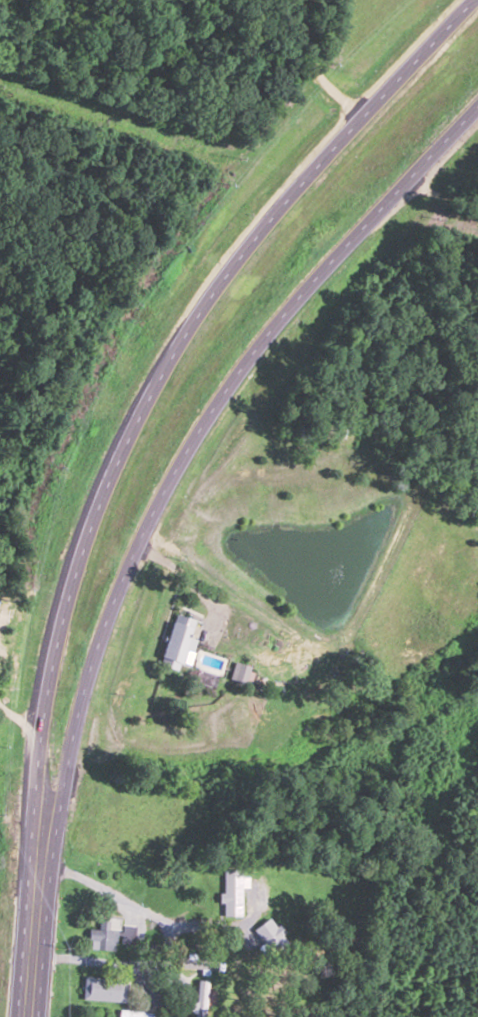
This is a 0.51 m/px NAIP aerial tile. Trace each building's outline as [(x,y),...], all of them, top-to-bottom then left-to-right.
[(157,665),(182,671),(190,638),(187,637),(191,618),(171,613),(157,665)] [(247,666),(235,661),(228,677),(241,682),(247,666)] [(89,928),(88,949),(116,950),(116,942),(135,943),(136,926),(121,925),(121,930),(108,929),(108,920),(99,920),(99,928),(89,928)] [(83,999),(126,1000),(127,978),(83,977),(83,999)]
